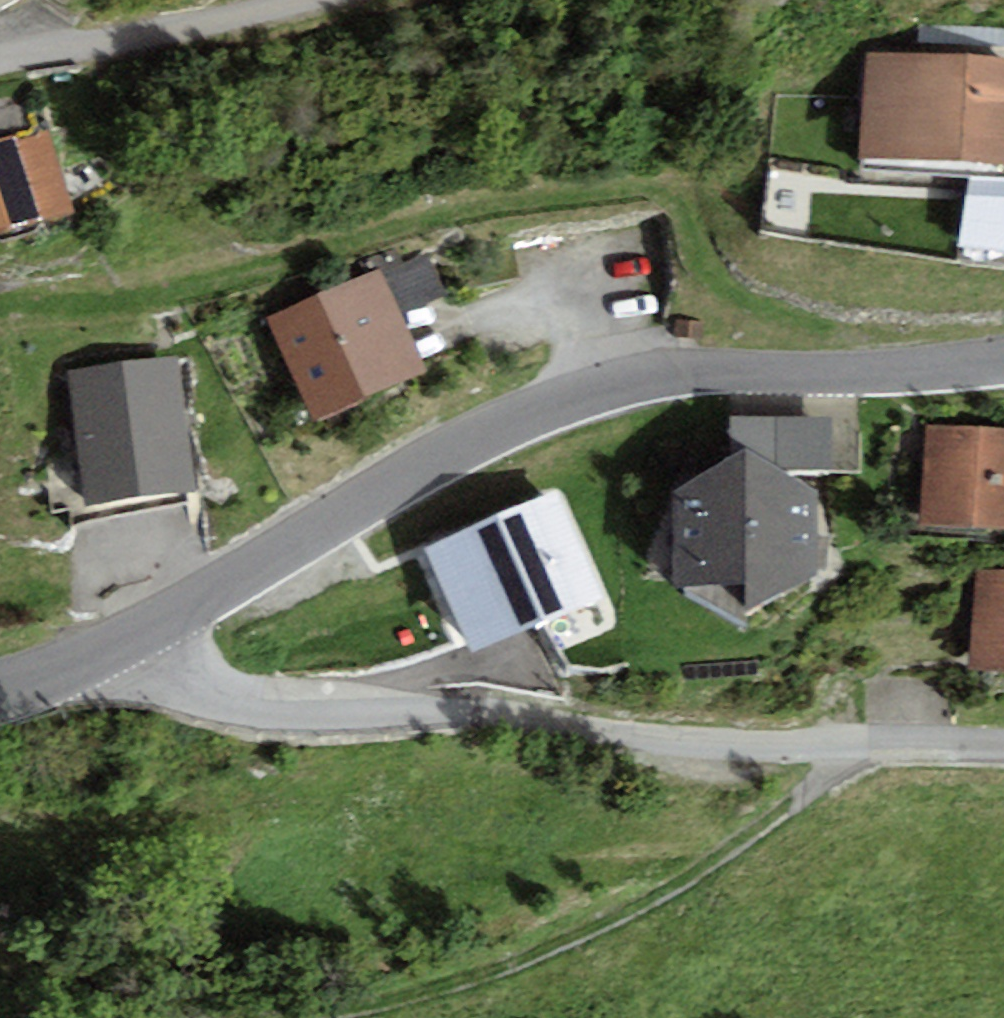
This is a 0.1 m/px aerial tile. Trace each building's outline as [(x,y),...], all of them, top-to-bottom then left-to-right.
[(867,51),(860,169),(1003,177),(1003,58),(867,51)] [(0,141),(0,241),(65,221),(36,129),(0,141)] [(379,265),(269,314),(316,418),(430,367),(405,314),(449,294),(431,254),(383,275),(379,265)] [(706,320),(676,317),(675,337),(704,340),(706,320)] [(180,354),(67,369),(85,504),(197,490),(180,354)] [(731,416),(731,457),(746,448),(781,467),(833,469),(832,417),(731,416)] [(928,423),(922,523),(1003,528),(1003,428),(928,423)] [(731,457),(674,491),(673,583),(745,618),(821,569),(820,489),(781,467),(746,448),(731,457)] [(977,569),(972,667),(1003,669),(1003,570),(977,569)]
